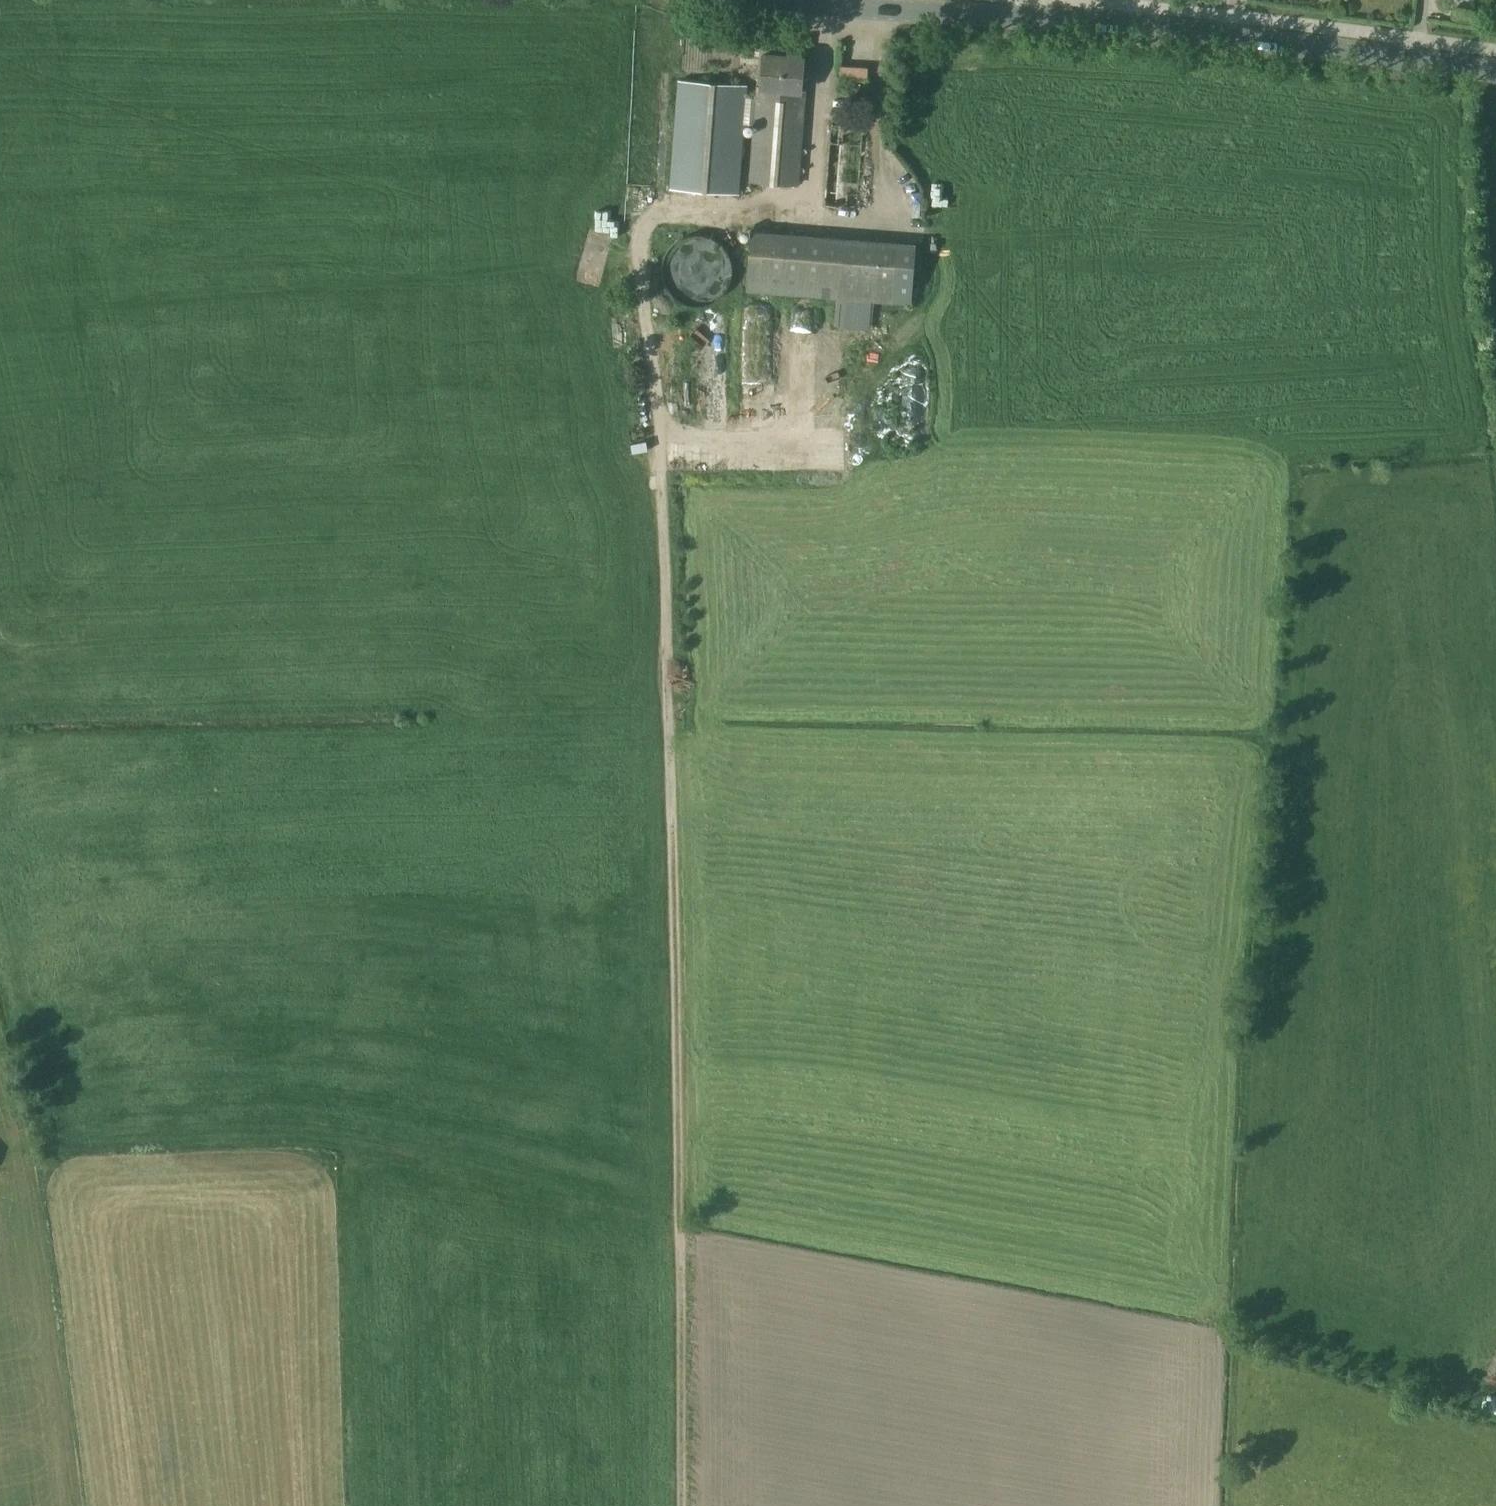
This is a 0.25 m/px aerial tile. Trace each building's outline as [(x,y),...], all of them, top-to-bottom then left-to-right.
[(755,125),(753,152),(751,180),(797,184),(804,90),(801,90),(804,57),(764,54),(761,85),(758,85),(757,97),(745,96),(746,85),(679,79),(672,176),(670,176),(670,187),(734,192),(736,176),(739,176),(743,123),(755,125)] [(862,125),(832,122),(828,176),(826,176),(824,204),(859,206),(861,176),(859,176),(862,125)] [(750,231),(746,291),(837,297),(872,299),(890,301),(912,302),(917,242),(894,241),(750,231)]
